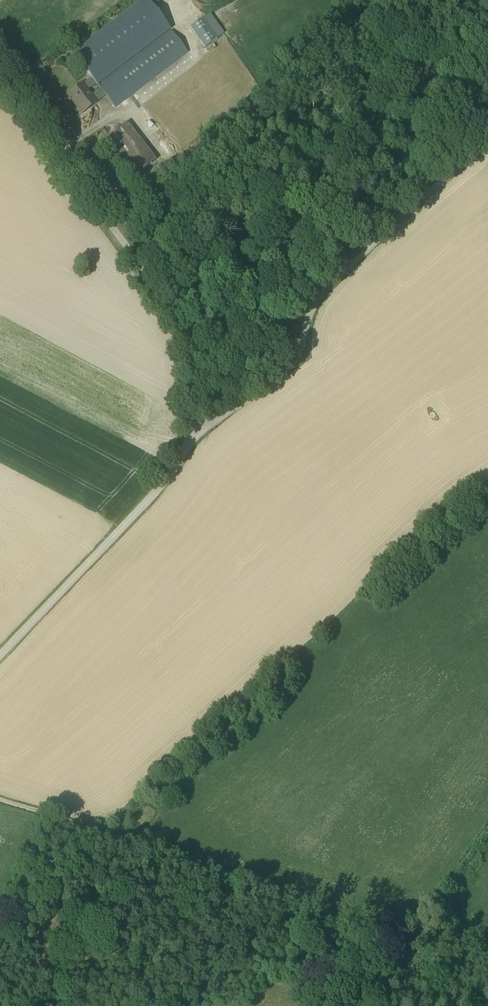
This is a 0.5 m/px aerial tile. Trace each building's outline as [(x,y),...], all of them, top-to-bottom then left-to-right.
[(148,0),(142,0),(73,53),(91,77),(83,83),(82,83),(69,93),(74,100),(72,101),(82,114),(106,95),(115,107),(188,52),(171,30),(99,86),(101,88),(92,95),(88,90),(96,83),(98,85),(170,30),(148,0)] [(190,27),(204,48),(218,38),(204,18),(190,27)] [(156,159),(127,122),(104,140),(133,177),(156,159)]
